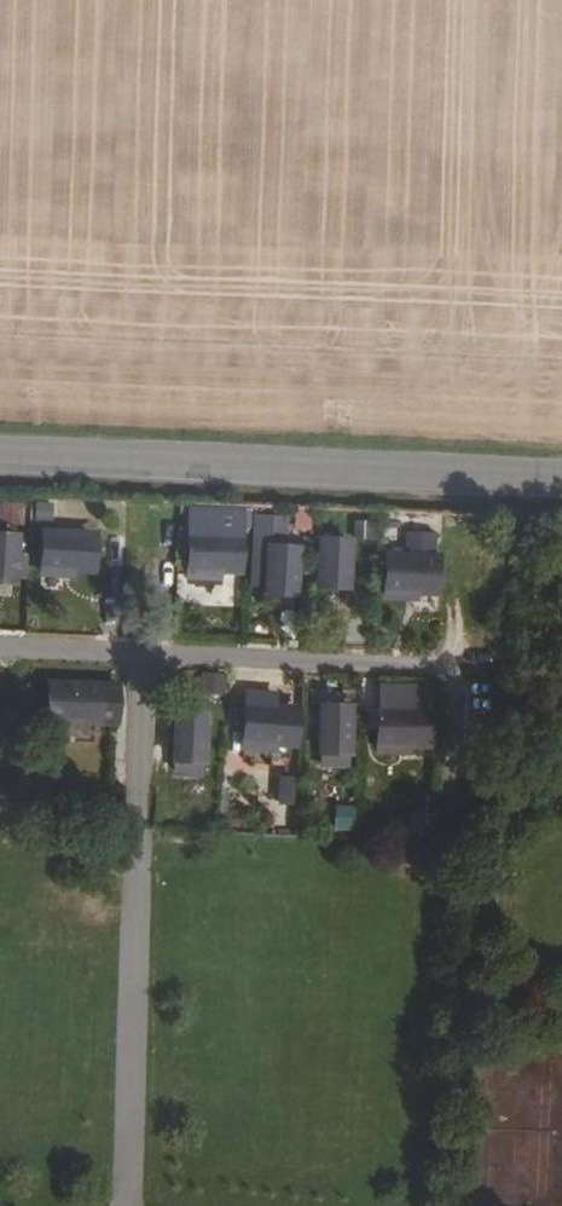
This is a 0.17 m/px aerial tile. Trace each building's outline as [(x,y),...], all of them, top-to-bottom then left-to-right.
[(541,517),(529,516),(528,532),(541,532),(541,517)] [(89,569),(91,536),(44,533),(42,566),(71,568),(89,569)] [(0,535),(0,575),(14,576),(17,536),(0,535)] [(236,537),(190,536),(189,554),(218,555),(217,569),(235,570),(236,537)] [(348,542),(321,541),(319,580),(346,581),(348,542)] [(296,549),(269,547),(266,586),(294,588),(296,549)] [(218,555),(189,554),(189,574),(217,575),(217,569),(218,555)] [(433,592),(433,559),(385,558),(385,591),(415,592),(433,592)] [(70,588),(71,568),(42,566),(40,586),(70,588)] [(415,612),(415,592),(385,591),(385,612),(415,612)] [(200,670),(198,693),(225,696),(228,673),(200,670)] [(95,720),(97,687),(50,684),(48,717),(77,719),(95,720)] [(292,711),(246,707),(245,725),(274,727),(273,741),(290,743),(292,711)] [(348,746),(349,708),(321,707),(320,746),(348,746)] [(424,744),(424,711),(377,711),(377,744),(406,744),(424,744)] [(200,772),(204,715),(176,714),(173,770),(200,772)] [(76,739),(77,719),(48,717),(47,738),(76,739)] [(274,727),(245,725),(243,745),(272,747),(273,741),(274,727)] [(406,764),(406,744),(377,744),(377,764),(406,764)] [(348,755),(348,746),(320,746),(320,754),(348,755)] [(293,802),(296,774),(278,772),(276,801),(293,802)] [(353,830),(354,803),(334,803),(333,829),(353,830)]
